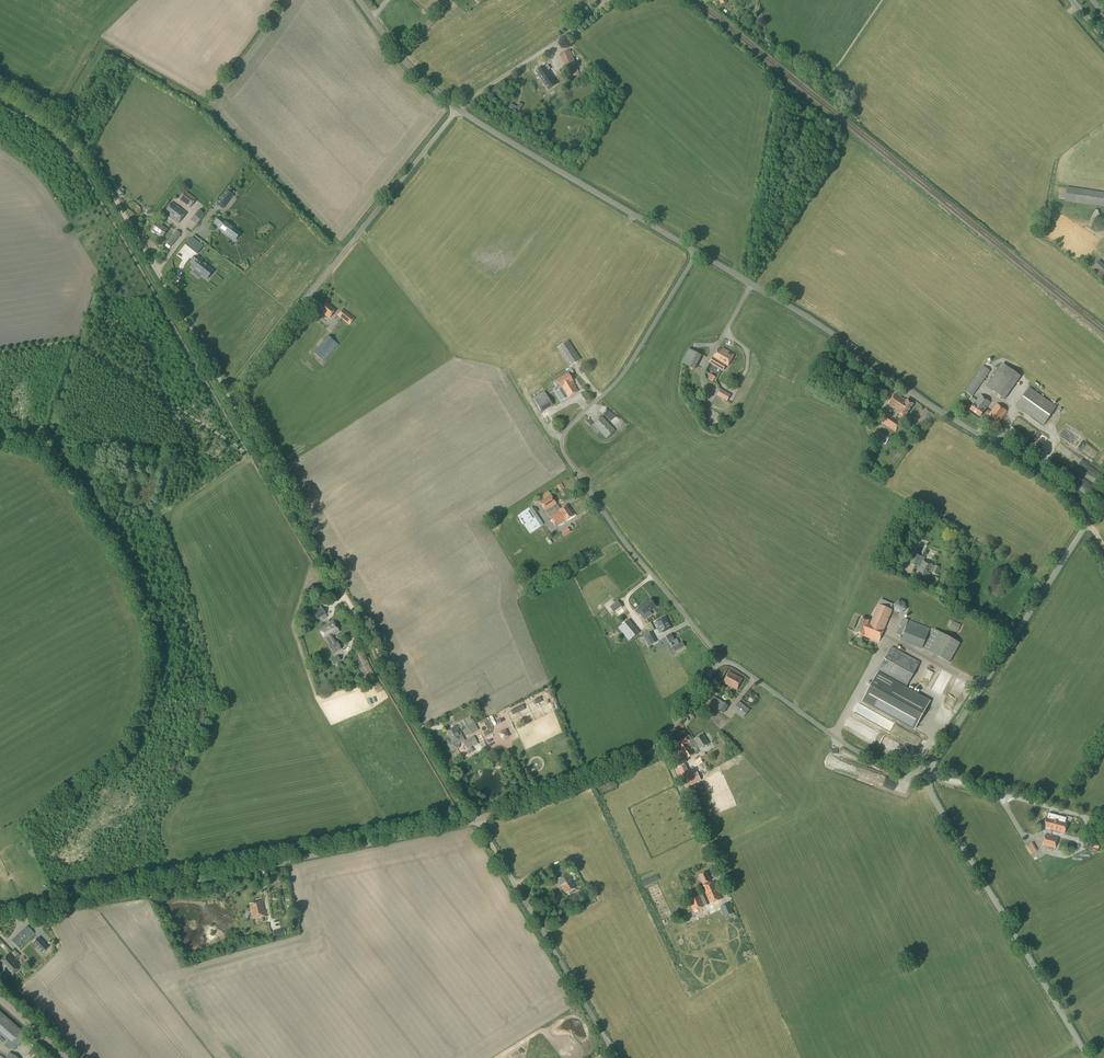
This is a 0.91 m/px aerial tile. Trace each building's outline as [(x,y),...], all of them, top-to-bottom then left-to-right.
[(559,54),(569,79),(580,74),(578,70),(573,56),(571,52),(570,50),(559,54)] [(543,62),(535,68),(540,76),(548,71),(543,62)] [(548,71),(540,76),(547,87),(555,81),(548,71)] [(511,104),(509,108),(518,113),(522,105),(519,103),(517,108),(511,104)] [(1067,188),(1065,201),(1103,207),(1103,193),(1067,188)] [(190,208),(196,200),(185,191),(179,199),(190,208)] [(222,210),(226,204),(232,196),(227,192),(221,200),(216,205),(222,210)] [(178,224),(186,213),(172,203),(164,213),(178,224)] [(1092,229),(1100,214),(1098,213),(1099,211),(1095,209),(1087,226),(1092,229)] [(199,211),(191,221),(197,225),(205,215),(199,211)] [(233,235),(233,236),(234,236),(236,237),(237,237),(239,235),(240,233),(219,217),(215,223),(221,228),(220,229),(227,235),(230,237),(232,234),(233,235)] [(162,237),(167,230),(157,223),(151,230),(156,234),(157,233),(162,237)] [(176,241),(181,234),(176,230),(171,238),(176,241)] [(192,237),(186,245),(197,254),(203,246),(192,237)] [(194,270),(200,275),(201,274),(205,278),(211,270),(206,266),(207,265),(205,264),(204,264),(195,258),(192,262),(194,264),(192,267),(195,270),(194,270)] [(1103,274),(1103,266),(1098,261),(1091,269),(1101,278),(1103,274)] [(329,318),(336,310),(326,303),(320,311),(329,318)] [(349,325),(354,319),(343,309),(338,316),(349,325)] [(325,362),(339,345),(328,336),(314,353),(325,362)] [(581,360),(569,340),(568,341),(568,340),(563,344),(558,347),(557,348),(569,367),(577,362),(581,360)] [(722,350),(719,348),(710,363),(723,371),(726,366),(727,367),(734,355),(723,348),(722,350)] [(694,369),(701,356),(688,349),(682,362),(694,369)] [(525,374),(531,371),(528,365),(526,367),(525,364),(521,366),(525,374)] [(1004,399),(1020,376),(1002,364),(986,387),(1004,399)] [(973,396),(990,371),(983,366),(965,391),(973,396)] [(710,372),(708,378),(714,380),(716,374),(710,372)] [(556,381),(559,386),(554,389),(550,383),(543,387),(547,393),(546,394),(544,392),(533,398),(541,412),(553,406),(551,404),(552,403),(554,406),(567,398),(578,392),(573,384),(574,384),(568,374),(556,381)] [(1043,425),(1056,407),(1029,388),(1016,406),(1043,425)] [(721,389),(717,396),(727,401),(731,395),(721,389)] [(897,411),(896,412),(893,417),(886,413),(880,422),(895,432),(901,422),(896,418),(899,414),(904,418),(913,404),(907,400),(906,401),(895,393),(888,404),(897,411)] [(985,410),(990,402),(980,395),(974,404),(970,410),(980,417),(985,410)] [(999,423),(1007,411),(997,404),(988,415),(999,423)] [(606,439),(615,431),(602,417),(590,428),(597,435),(600,432),(606,439)] [(619,428),(623,423),(617,417),(612,421),(619,428)] [(885,445),(889,438),(876,430),(872,437),(885,445)] [(566,506),(560,510),(550,495),(539,502),(556,527),(566,521),(572,517),(566,506)] [(530,534),(543,525),(531,507),(520,514),(526,523),(524,525),(530,534)] [(556,541),(564,537),(561,532),(554,537),(556,541)] [(922,542),(918,554),(923,555),(927,544),(922,542)] [(911,562),(920,565),(919,568),(918,567),(916,575),(928,580),(931,572),(932,572),(932,573),(937,575),(940,567),(935,566),(934,566),(933,566),(934,565),(924,561),(925,558),(914,554),(911,562)] [(887,563),(885,567),(887,568),(887,569),(894,573),(898,567),(890,563),(889,565),(887,563)] [(635,586),(630,575),(621,580),(626,591),(635,586)] [(879,642),(892,610),(891,609),(893,604),(881,599),(878,604),(871,623),(869,622),(869,621),(862,618),(856,633),(860,634),(860,636),(862,636),(863,636),(879,642)] [(648,602),(647,601),(638,608),(642,612),(639,614),(645,621),(653,615),(651,613),(657,607),(651,600),(648,602)] [(901,614),(906,610),(905,603),(899,600),(893,604),(894,611),(901,614)] [(615,614),(623,607),(618,601),(610,607),(615,614)] [(317,612),(314,613),(317,619),(321,617),(322,620),(327,617),(326,615),(322,609),(317,612)] [(654,622),(657,628),(660,634),(671,629),(665,617),(654,622)] [(922,649),(930,628),(903,618),(897,635),(917,643),(916,646),(922,649)] [(325,640),(331,637),(334,643),(329,646),(333,653),(335,652),(336,653),(341,649),(337,642),(333,636),(340,632),(333,621),(319,629),(325,640)] [(618,628),(624,635),(633,627),(628,621),(618,628)] [(958,632),(961,625),(953,621),(949,628),(958,632)] [(644,635),(652,630),(649,624),(640,629),(644,635)] [(949,663),(960,643),(935,629),(924,649),(949,663)] [(647,633),(643,636),(649,646),(657,642),(651,631),(647,633)] [(669,643),(675,640),(672,634),(666,636),(669,643)] [(675,652),(685,646),(682,642),(673,648),(675,652)] [(906,687),(912,677),(920,663),(892,647),(878,672),(906,687)] [(333,665),(337,664),(341,661),(338,656),(331,660),(333,665)] [(743,679),(739,677),(729,671),(723,683),(737,690),(743,679)] [(878,673),(861,703),(914,732),(930,702),(878,673)] [(723,714),(729,706),(717,698),(712,706),(723,714)] [(743,719),(750,710),(739,701),(732,710),(743,719)] [(523,706),(511,711),(511,712),(513,715),(516,714),(515,713),(521,710),(521,711),(524,710),(523,707),(523,706)] [(465,729),(475,724),(473,719),(472,720),(471,718),(471,719),(470,718),(462,722),(465,729)] [(475,724),(465,729),(469,735),(473,733),(478,730),(475,724)] [(449,737),(460,732),(457,726),(446,731),(449,737)] [(508,737),(505,731),(500,734),(502,740),(508,737)] [(457,744),(464,740),(460,732),(449,737),(452,743),(449,744),(452,751),(458,748),(457,744)] [(693,738),(689,741),(687,737),(678,743),(678,744),(677,745),(687,759),(694,754),(689,747),(695,743),(700,750),(710,744),(703,734),(694,740),(693,738)] [(467,748),(469,747),(471,753),(475,751),(473,745),(478,744),(475,736),(464,740),(467,748)] [(688,774),(681,777),(684,784),(699,778),(696,771),(688,774)] [(1055,822),(1056,820),(1056,819),(1046,817),(1043,828),(1051,830),(1053,822),(1055,822)] [(1052,830),(1059,832),(1062,821),(1056,820),(1055,822),(1053,822),(1051,830),(1052,830)] [(1055,848),(1058,838),(1045,835),(1042,845),(1055,848)] [(1100,844),(1085,840),(1083,848),(1098,852),(1100,844)] [(1028,844),(1033,852),(1038,849),(1033,841),(1028,844)] [(703,884),(704,884),(704,886),(703,887),(705,893),(689,900),(694,911),(722,899),(714,882),(710,884),(709,882),(710,881),(707,873),(700,876),(703,884)] [(575,888),(571,880),(568,874),(557,880),(560,886),(561,886),(565,894),(575,888)] [(586,897),(590,895),(586,886),(578,891),(581,897),(585,895),(586,897)] [(262,901),(249,904),(251,911),(252,911),(252,914),(253,919),(265,916),(263,909),(262,901)] [(730,907),(729,903),(721,906),(725,917),(733,913),(736,912),(734,906),(730,907)] [(710,928),(722,922),(718,912),(705,918),(710,928)] [(17,947),(33,932),(28,926),(12,941),(17,947)] [(273,932),(275,938),(285,935),(284,929),(273,932)] [(48,947),(38,937),(33,943),(42,953),(48,947)] [(12,976),(20,968),(8,954),(0,962),(0,964),(12,976)] [(1,1033),(12,1043),(21,1032),(0,1014),(0,1034),(1,1033)] [(15,1043),(21,1047),(25,1042),(19,1037),(15,1043)]
